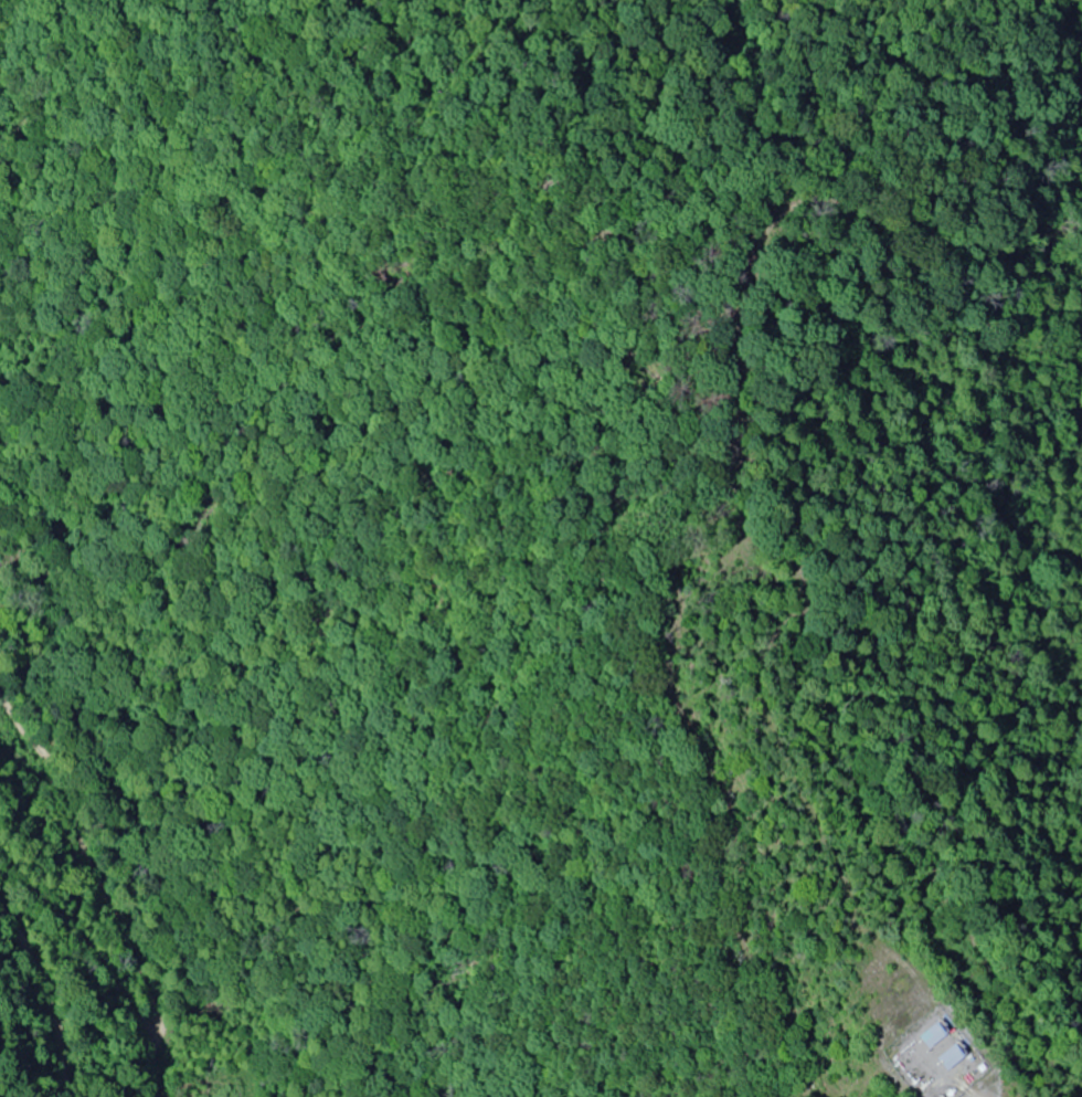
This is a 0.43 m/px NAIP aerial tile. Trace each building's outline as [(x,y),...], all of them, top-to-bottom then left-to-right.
[(927,1050),(948,1035),(938,1022),(917,1037),(927,1050)] [(945,1072),(963,1058),(953,1045),(935,1059),(945,1072)]
